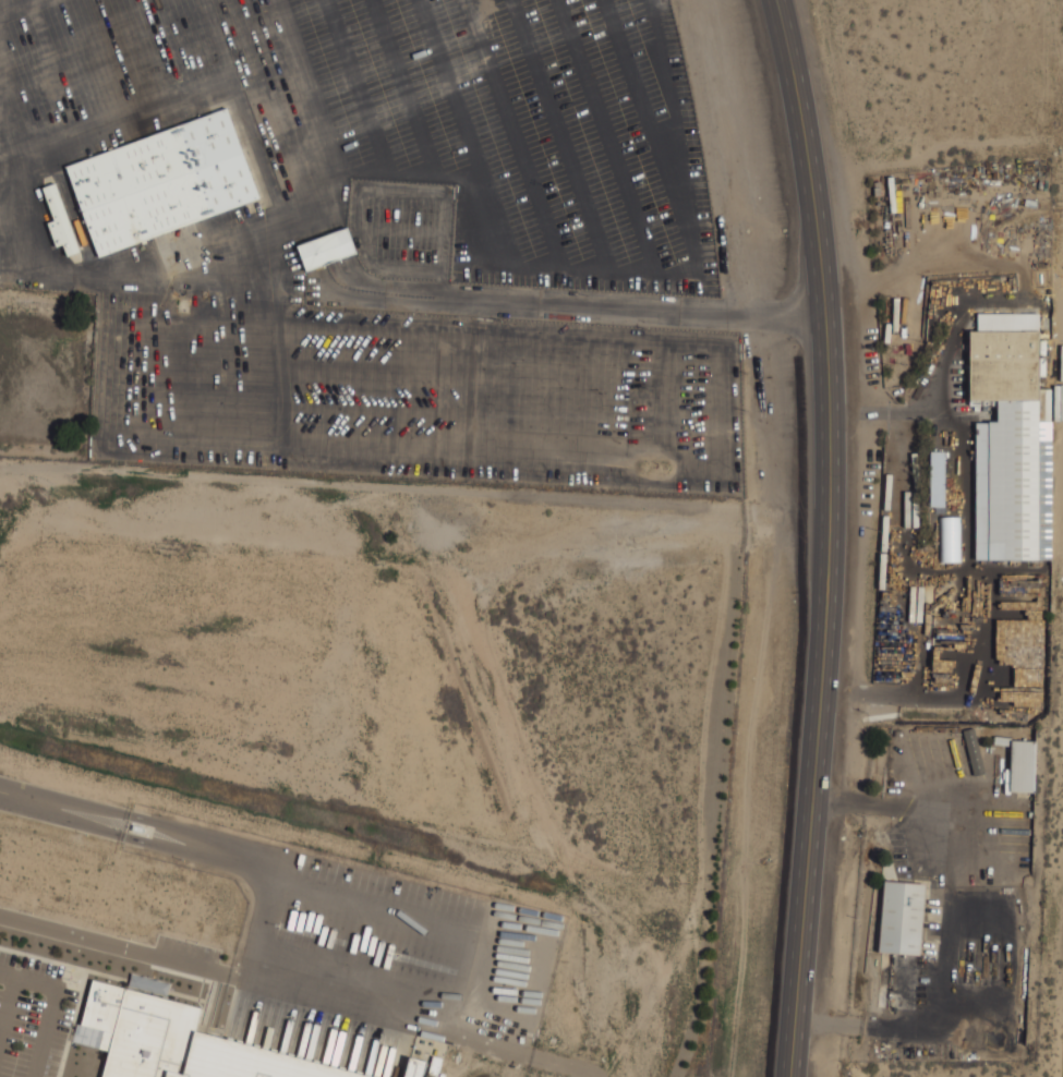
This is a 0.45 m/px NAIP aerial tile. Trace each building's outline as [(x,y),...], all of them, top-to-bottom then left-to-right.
[(70,167),(230,108),(263,198),(102,257),(70,167)] [(50,223),(58,220),(46,187),(59,183),(84,251),(71,256),(67,244),(59,246),(50,223)] [(301,245),(351,228),(361,253),(311,271),(301,245)] [(1039,313),(977,313),(977,330),(969,330),(969,399),(999,399),(999,423),(976,423),(977,559),(1051,559),(1050,389),(1039,389),(1039,313)] [(1010,791),(1034,792),(1036,741),(1011,740),(1010,791)] [(882,952),(887,881),(929,884),(922,956),(882,952)] [(195,1030),(375,1076),(103,1076),(109,1052),(76,1043),(93,980),(202,1008),(195,1030)]
